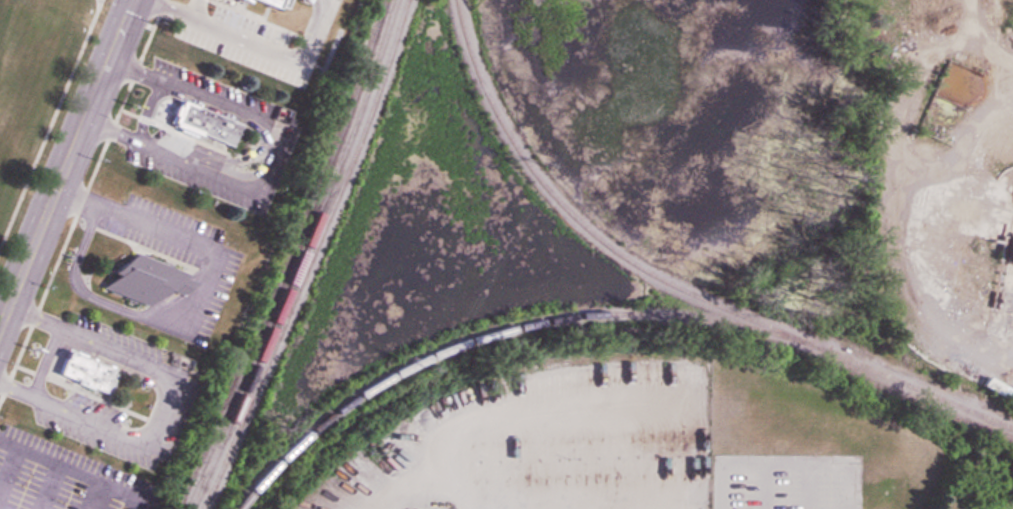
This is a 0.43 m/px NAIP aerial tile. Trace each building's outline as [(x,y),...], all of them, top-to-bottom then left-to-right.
[(276,31),(289,0),(226,0),(222,9),(276,31)] [(183,97),(239,121),(228,146),(173,121),(183,97)] [(937,239),(919,236),(914,259),(933,262),(937,239)] [(137,253),(111,270),(116,274),(103,286),(148,306),(167,287),(181,294),(195,281),(183,276),(186,273),(137,253)] [(66,349),(110,368),(102,387),(58,369),(66,349)]
